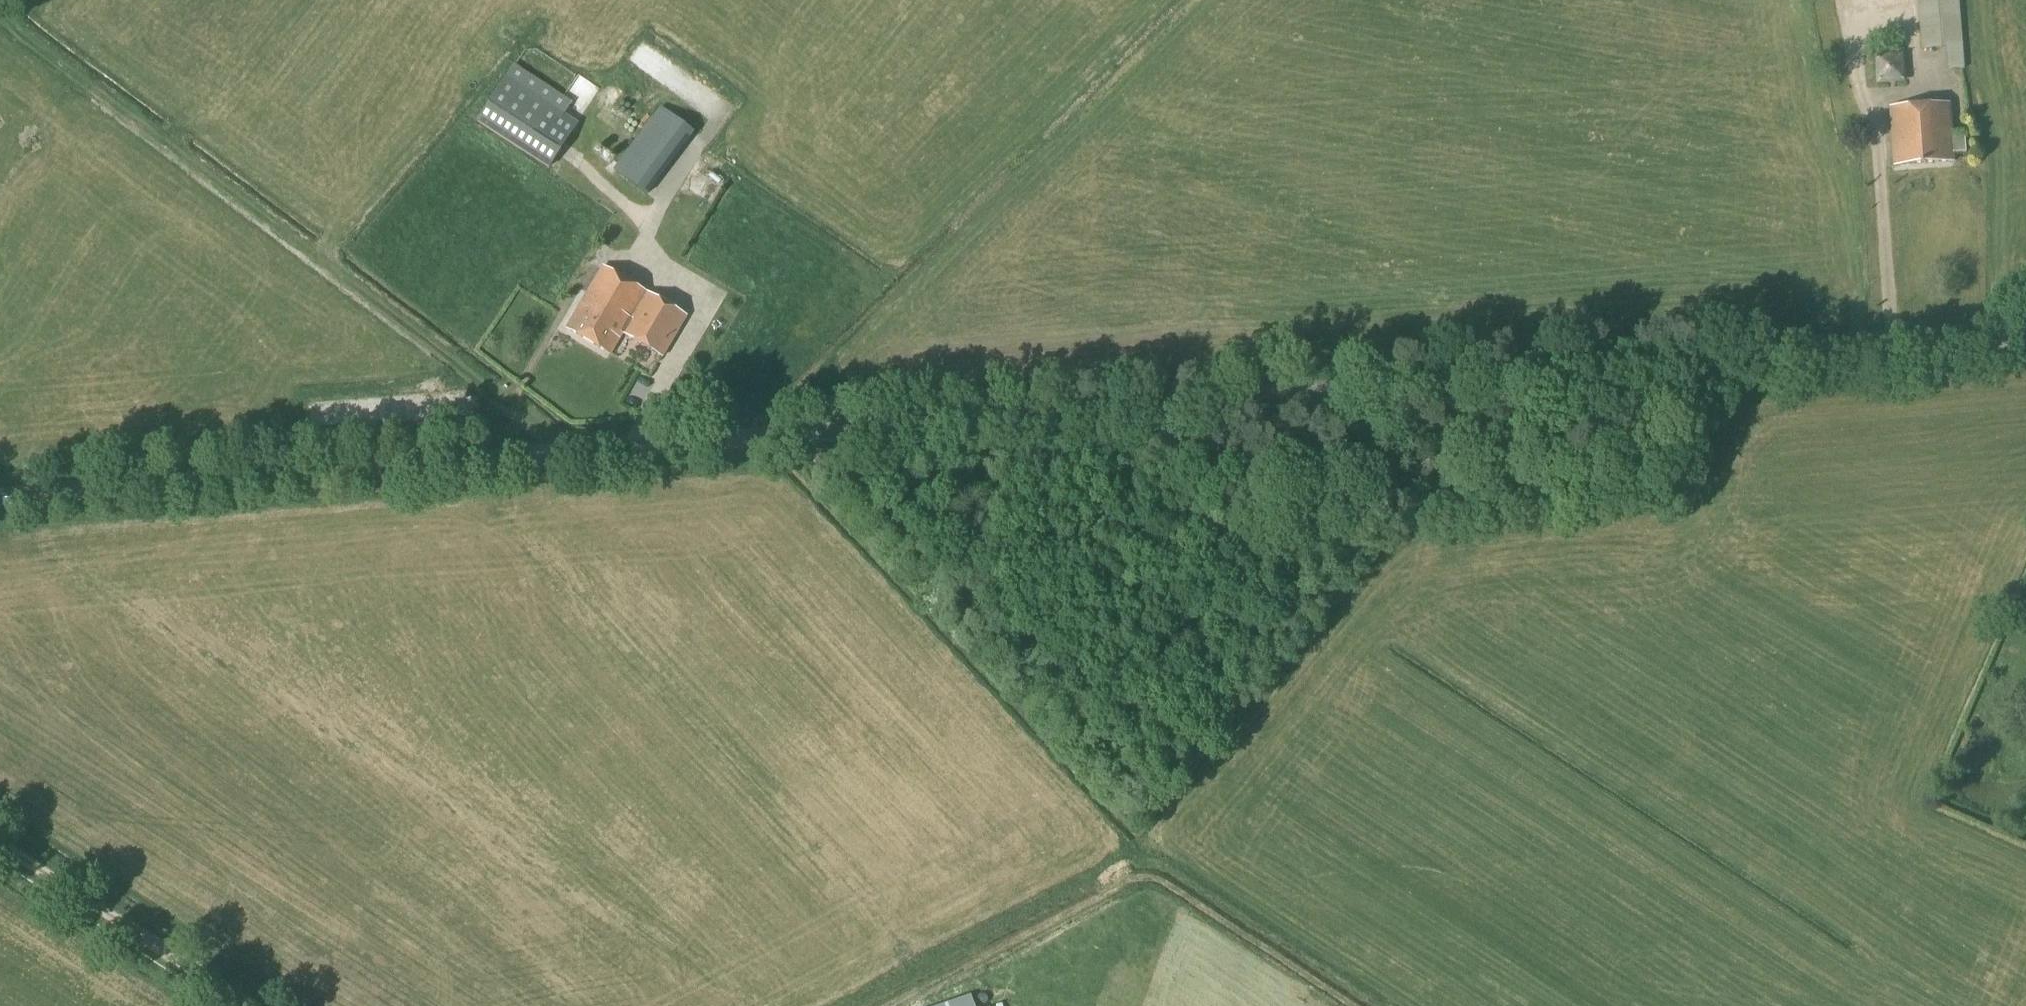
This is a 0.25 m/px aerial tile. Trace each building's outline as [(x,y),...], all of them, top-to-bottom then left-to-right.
[(1949,70),(1965,69),(1960,0),(1919,0),(1922,49),(1947,47),(1949,70)] [(637,66),(656,74),(666,49),(647,41),(637,66)] [(1875,55),(1878,84),(1907,82),(1904,53),(1875,55)] [(477,122),(548,168),(577,123),(563,115),(571,103),(514,65),(506,78),(477,122)] [(1891,108),(1895,166),(1955,162),(1954,153),(1967,153),(1966,134),(1953,135),(1951,104),(1891,108)] [(613,170),(646,194),(694,132),(661,108),(613,170)] [(603,267),(566,329),(609,355),(622,334),(662,357),(686,316),(603,267)] [(970,995),(955,1001),(954,1000),(936,1005),(974,1005),(970,995)]
